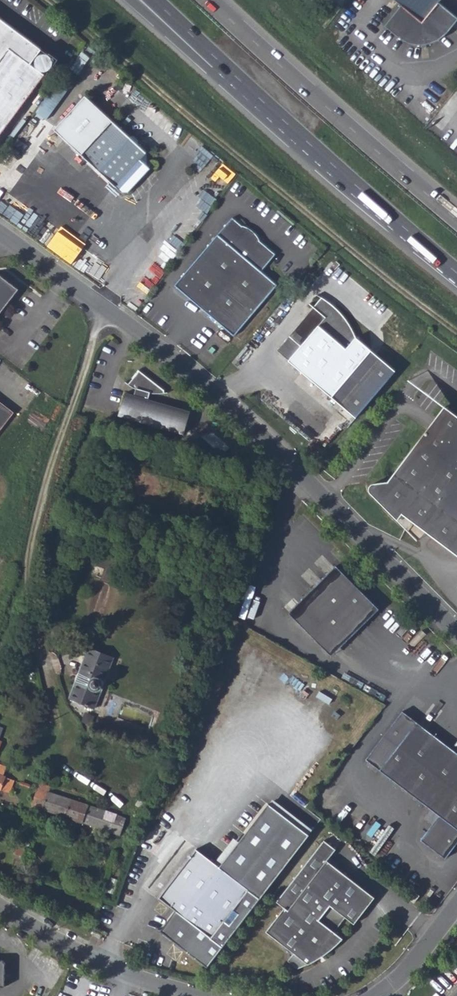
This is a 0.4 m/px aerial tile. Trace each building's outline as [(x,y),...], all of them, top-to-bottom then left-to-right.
[(401,4),(385,25),(402,38),(408,41),(420,43),(421,48),(426,48),(426,44),(438,41),(446,35),(456,22),(456,14),(442,1),(442,0),(397,0),(401,4)] [(51,56),(0,17),(0,127),(26,92),(34,98),(43,87),(34,80),(51,56)] [(37,113),(47,119),(75,80),(66,73),(37,113)] [(57,130),(124,191),(128,191),(151,166),(143,159),(149,152),(88,95),(57,130)] [(243,225),(232,215),(174,283),(234,332),(277,283),(261,269),(275,251),(261,239),(258,237),(253,238),(252,231),(249,228),(243,228),(243,225)] [(243,225),(243,228),(249,228),(252,231),(253,238),(258,237),(261,239),(259,233),(256,229),(251,226),(245,224),(243,225)] [(0,274),(0,314),(19,288),(0,274)] [(276,348),(330,394),(357,417),(395,372),(370,348),(356,335),(355,334),(355,333),(352,326),(351,326),(351,324),(350,324),(350,323),(349,322),(349,321),(347,318),(346,317),(345,316),(343,314),(342,313),(341,312),(335,307),(331,304),(329,304),(327,302),(326,302),(325,301),(323,301),(322,301),(320,300),(318,299),(276,348)] [(126,393),(120,415),(186,433),(191,411),(149,400),(151,393),(157,394),(161,394),(165,394),(166,393),(165,391),(140,371),(128,385),(130,386),(137,389),(135,396),(126,393)] [(0,398),(0,433),(17,411),(0,398)] [(372,495),(397,520),(403,513),(456,554),(456,416),(444,406),(390,481),(386,486),(382,482),(372,483),(369,487),(369,491),(372,495)] [(246,452),(242,456),(247,461),(251,457),(246,452)] [(105,569),(114,573),(110,584),(124,589),(132,566),(110,558),(105,569)] [(377,610),(335,566),(300,600),(342,644),(377,610)] [(329,656),(342,644),(300,600),(287,612),(329,656)] [(70,699),(94,709),(104,685),(103,681),(112,659),(91,650),(70,699)] [(456,838),(456,738),(448,749),(400,711),(362,758),(427,810),(425,812),(430,816),(429,817),(432,819),(428,825),(416,840),(440,859),(456,838)] [(0,765),(0,790),(10,794),(14,780),(4,777),(7,767),(0,765)] [(44,810),(50,792),(51,787),(40,784),(34,806),(44,810)] [(44,810),(101,830),(107,812),(50,792),(44,810)] [(143,810),(146,803),(139,800),(136,807),(143,810)] [(197,952),(207,964),(305,833),(264,802),(216,866),(193,849),(157,897),(172,909),(158,927),(161,930),(176,935),(173,939),(175,940),(174,942),(183,948),(184,947),(190,951),(192,949),(197,952)] [(101,830),(110,833),(116,815),(107,812),(101,830)] [(430,816),(425,812),(420,818),(428,825),(432,819),(429,817),(430,816)] [(110,833),(119,836),(127,819),(116,815),(110,833)] [(294,969),(308,964),(314,953),(319,956),(328,950),(339,939),(331,932),(343,917),(350,924),(371,896),(324,861),(332,850),(320,840),(273,902),(282,909),(263,932),(292,954),(285,962),(294,969)] [(405,899),(409,902),(415,895),(411,891),(405,899)] [(176,935),(161,930),(173,939),(176,935)] [(192,949),(190,951),(207,964),(197,952),(192,949)] [(308,964),(319,956),(314,953),(308,964)]
